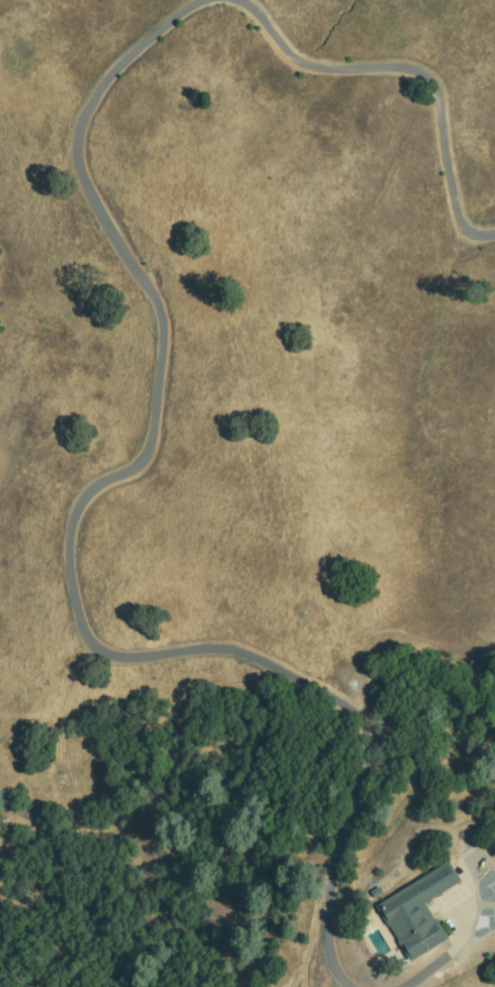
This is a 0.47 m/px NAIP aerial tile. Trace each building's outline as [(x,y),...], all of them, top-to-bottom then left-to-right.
[(445,940),(414,960),(380,907),(447,864),(459,883),(423,905),(445,940)]
